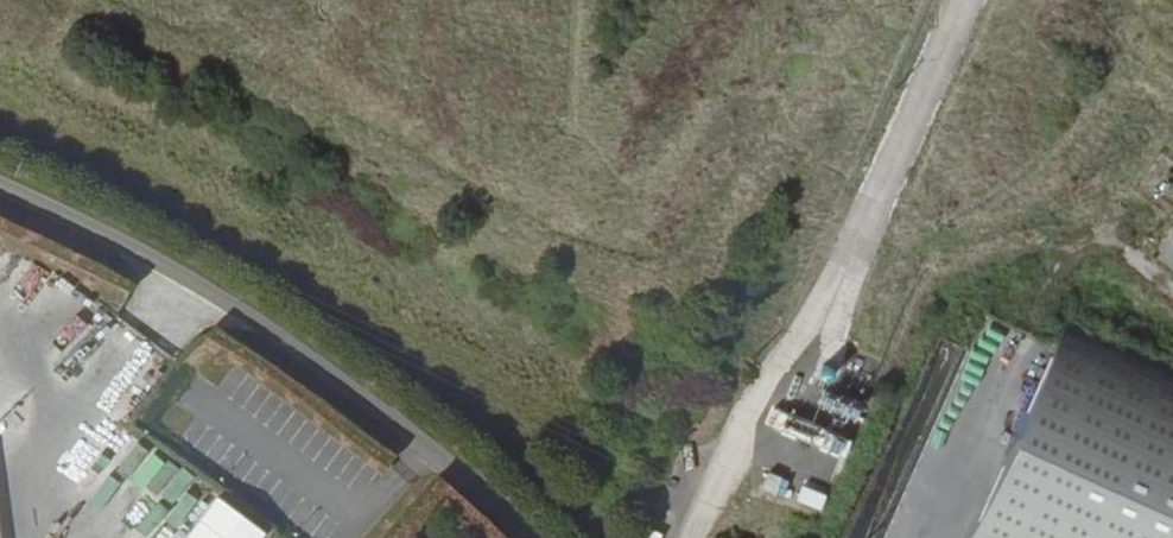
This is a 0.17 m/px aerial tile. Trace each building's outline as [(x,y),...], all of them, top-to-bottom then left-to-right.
[(1155,258),(1172,271),(1172,235),(1155,258)] [(1081,446),(1133,336),(1073,308),(969,537),(1035,537),(1081,446)] [(1133,336),(1081,446),(1035,537),(1172,537),(1172,354),(1133,336)] [(104,378),(115,388),(134,367),(123,356),(104,378)] [(169,507),(190,479),(163,458),(141,486),(169,507)] [(758,489),(781,490),(782,470),(760,469),(758,489)] [(823,508),(829,490),(804,481),(797,499),(823,508)] [(176,523),(148,509),(133,537),(168,537),(176,523)] [(274,532),(261,523),(250,537),(270,537),(274,532)]
